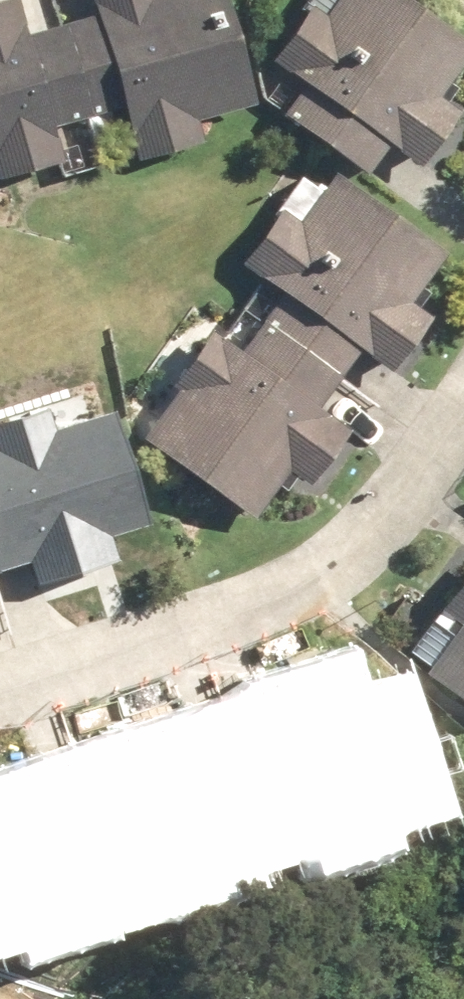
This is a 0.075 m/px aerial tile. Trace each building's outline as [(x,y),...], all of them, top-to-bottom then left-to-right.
[(20,0),(19,0),(0,6),(0,170),(3,180),(69,160),(58,129),(94,118),(67,27),(32,37),(20,0)] [(103,16),(67,27),(94,118),(129,108),(146,162),(209,144),(202,123),(257,107),(226,0),(99,0),(103,16)] [(372,178),(394,147),(425,168),(463,114),(444,99),(463,71),(463,44),(403,0),(321,0),(277,60),(313,88),(290,118),(372,178)] [(287,297),(266,325),(343,380),(363,352),(396,375),(435,321),(413,304),(447,256),(337,178),(303,225),(285,213),(246,269),(287,297)] [(321,410),(343,380),(266,325),(245,356),(214,335),(176,387),(185,392),(148,443),(261,522),(295,474),(312,486),(351,432),(321,410)] [(0,466),(0,566),(30,558),(40,592),(102,574),(95,547),(151,532),(119,414),(61,430),(56,410),(0,427),(0,464),(0,465),(0,466)] [(446,612),(463,627),(463,587),(446,612)] [(434,680),(463,702),(463,638),(434,680)] [(278,738),(240,751),(269,840),(273,851),(309,838),(323,885),(389,863),(378,829),(435,809),(398,694),(342,713),(329,674),(265,695),(278,738)] [(87,787),(92,799),(121,888),(126,903),(177,886),(184,905),(245,886),(233,853),(269,840),(240,751),(204,762),(193,725),(132,745),(140,768),(87,787)] [(92,799),(56,810),(44,771),(0,786),(0,943),(28,934),(33,953),(97,932),(85,899),(121,888),(92,799)]
